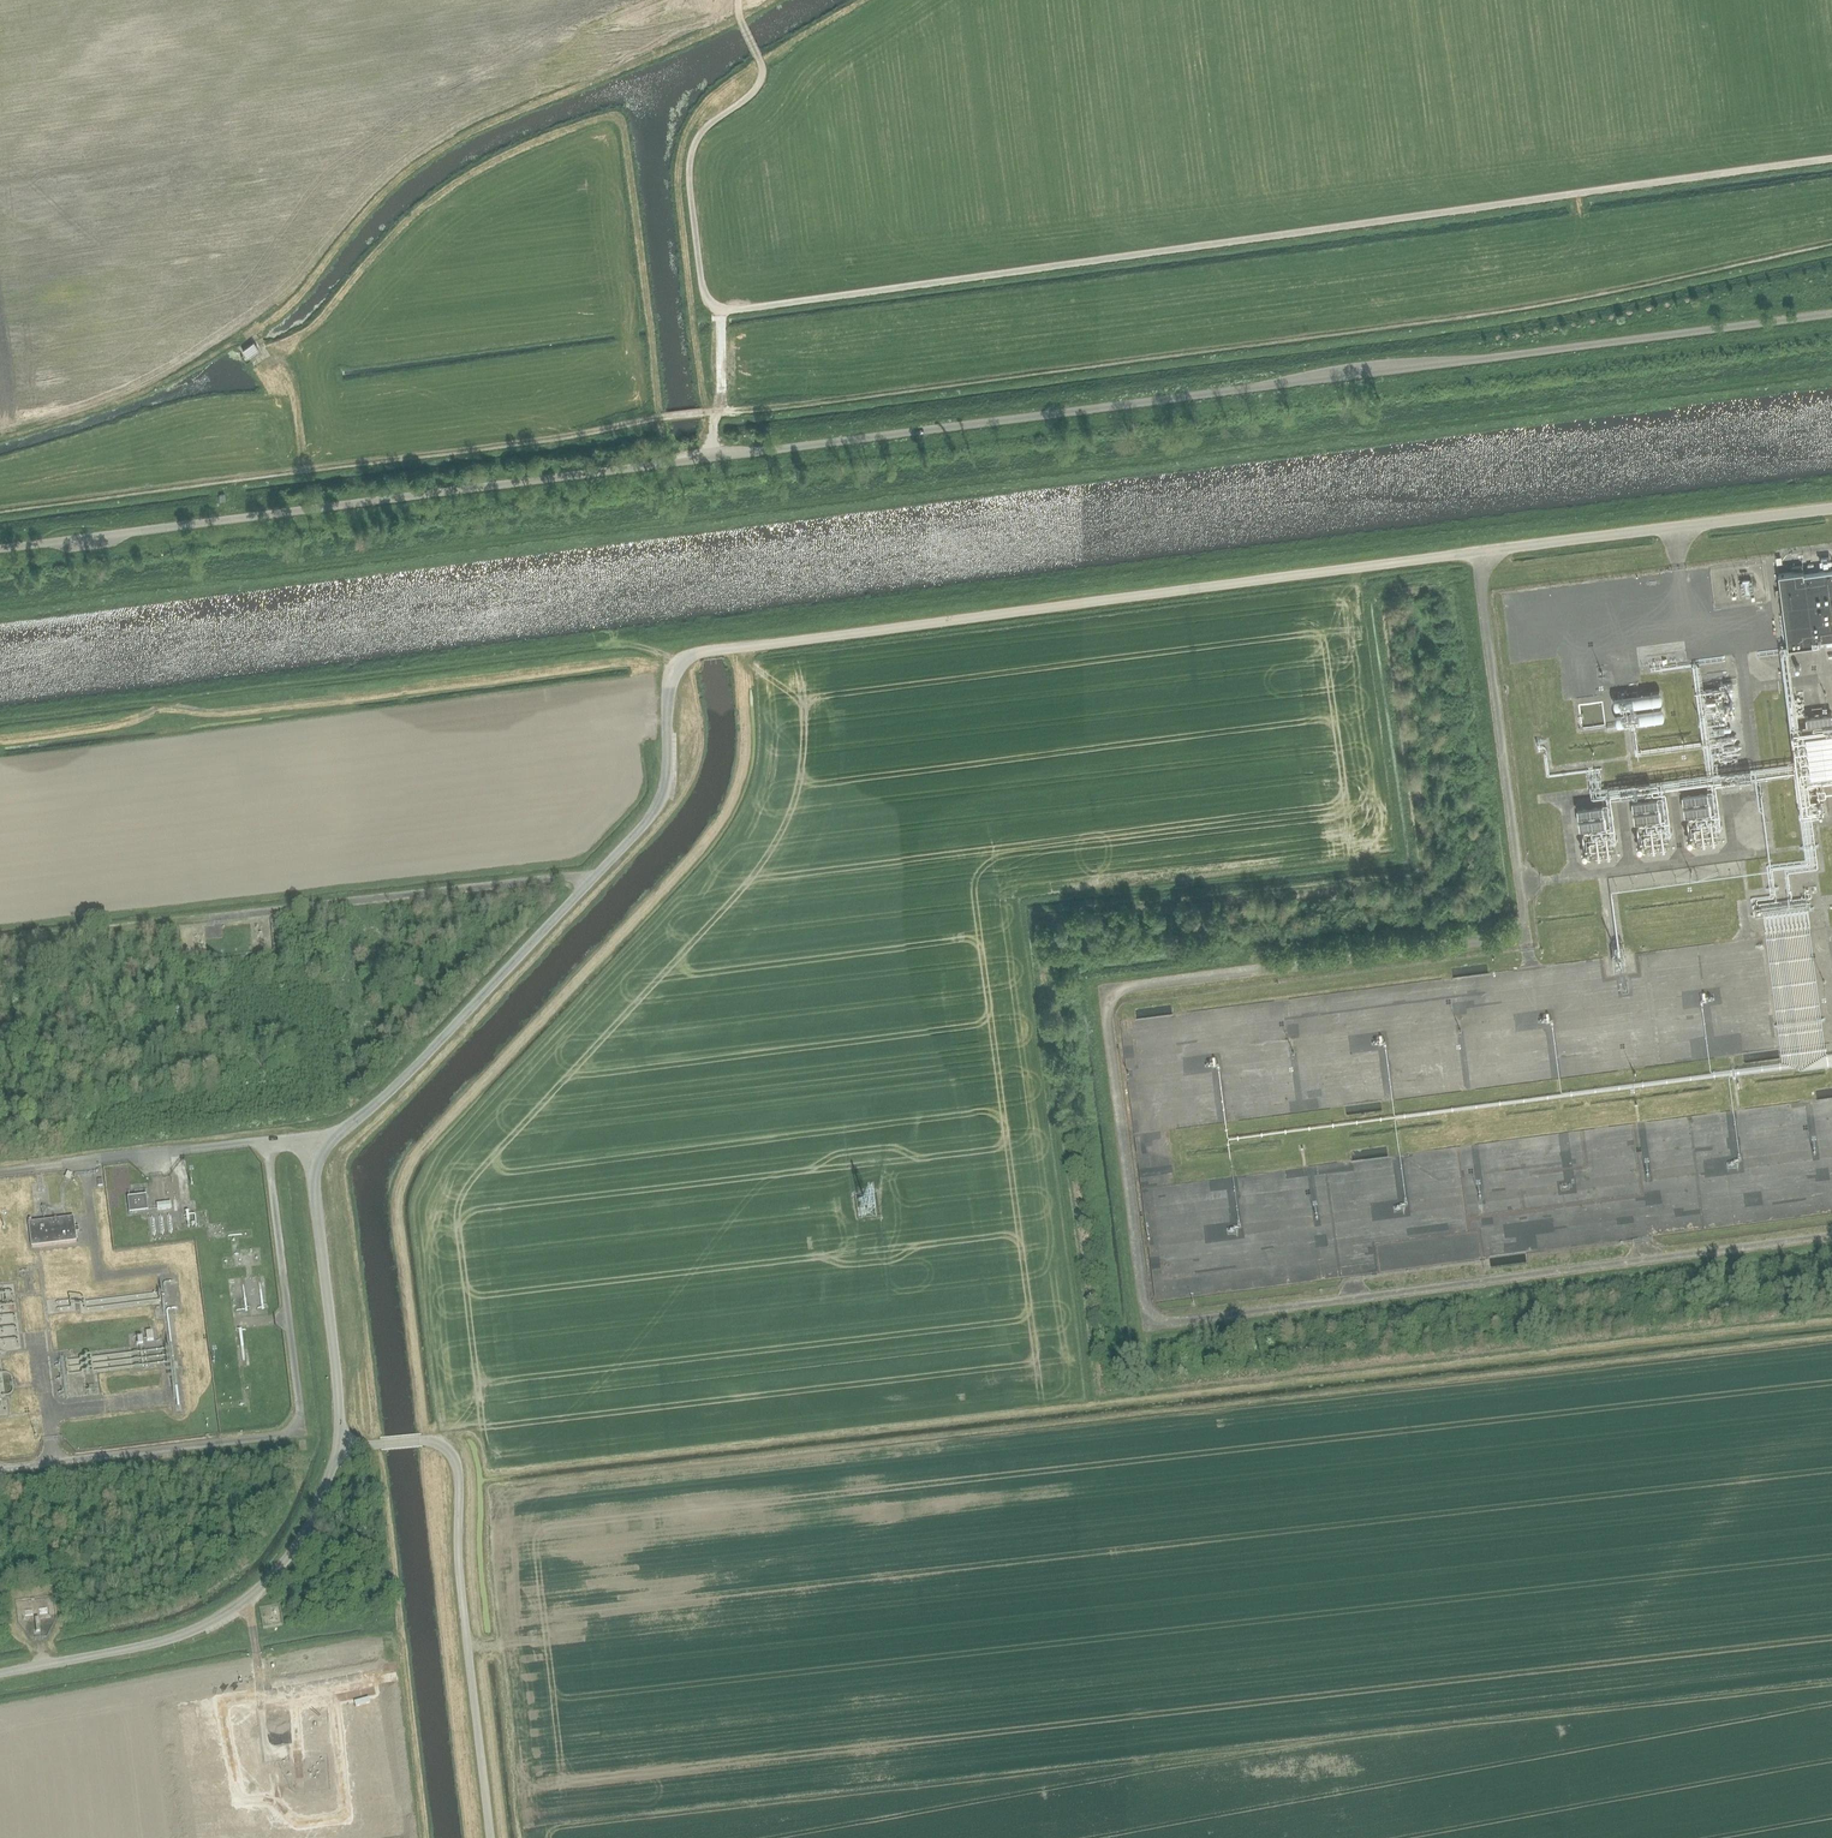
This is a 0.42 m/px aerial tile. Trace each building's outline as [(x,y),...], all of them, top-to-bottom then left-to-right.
[(259,348),(255,342),(244,349),(248,356),(259,348)] [(1805,575),(1804,571),(1779,575),(1789,648),(1814,645),(1813,641),(1831,638),(1831,571),(1805,575)] [(1646,688),(1614,691),(1615,708),(1613,708),(1607,709),(1608,725),(1667,719),(1666,704),(1665,704),(1663,689),(1647,691),(1646,688)] [(1831,782),(1831,718),(1809,721),(1811,737),(1805,738),(1811,784),(1831,782)] [(1662,796),(1634,800),(1636,820),(1650,819),(1652,837),(1660,836),(1660,833),(1657,834),(1656,826),(1666,824),(1662,796)] [(1605,803),(1578,807),(1582,827),(1594,825),(1595,833),(1592,834),(1595,855),(1611,852),(1607,829),(1610,828),(1605,803)] [(1366,1159),(1368,1168),(1381,1166),(1382,1171),(1389,1170),(1388,1164),(1395,1163),(1394,1155),(1366,1159)] [(129,1214),(148,1211),(146,1196),(127,1199),(129,1214)] [(171,1203),(157,1204),(158,1211),(172,1210),(171,1203)] [(73,1219),(53,1221),(28,1224),(31,1249),(77,1243),(73,1219)]
